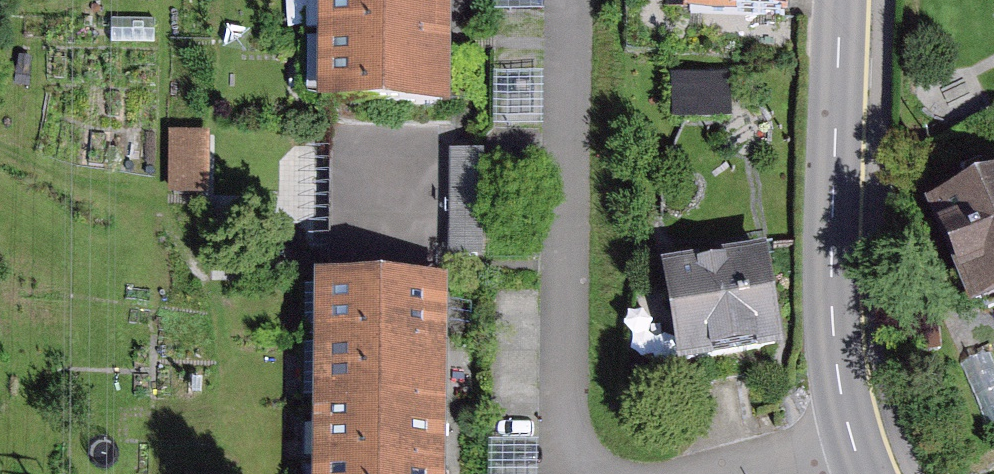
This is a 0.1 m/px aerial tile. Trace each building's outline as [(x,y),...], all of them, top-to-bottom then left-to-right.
[(457,0),(325,0),(325,47),(456,45),(457,0)] [(792,0),(681,0),(681,12),(792,16),(792,0)] [(325,47),(324,111),(455,112),(456,45),(325,47)] [(673,68),(674,114),(734,113),(733,67),(673,68)] [(172,134),(171,197),(214,197),(214,135),(172,134)] [(448,160),(450,265),(485,265),(485,212),(484,160),(448,160)] [(947,211),(992,316),(993,315),(993,191),(981,196),(947,211)] [(663,257),(681,360),(763,346),(788,342),(771,239),(663,257)] [(461,351),(461,290),(329,289),(329,350),(461,351)] [(461,351),(329,350),(329,417),(461,418),(461,410),(461,351)] [(461,418),(329,417),(328,473),(460,473),(461,418)]
